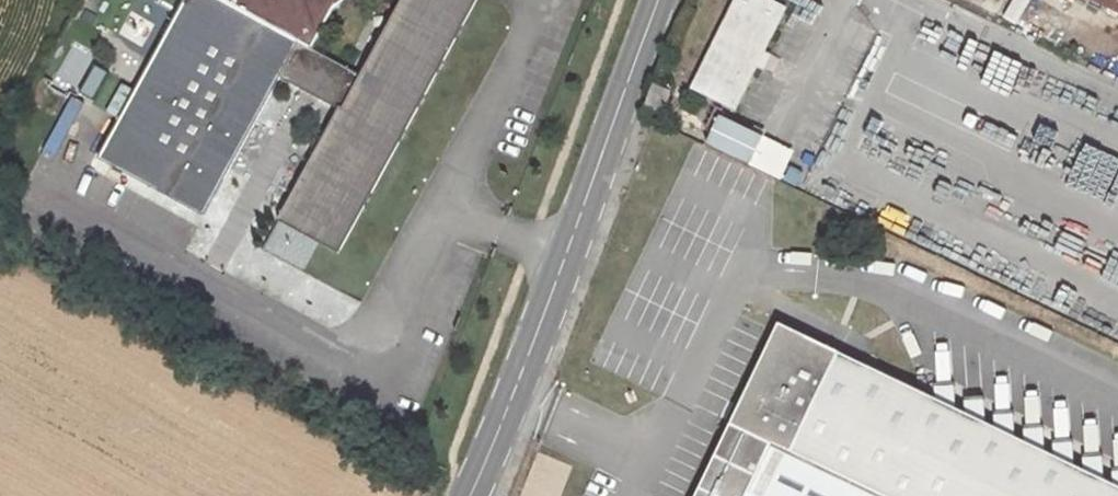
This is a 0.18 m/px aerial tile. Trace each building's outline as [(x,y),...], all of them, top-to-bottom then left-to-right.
[(105,159),(208,215),(285,77),(347,111),(288,219),(343,248),(481,0),(410,0),(369,76),(318,48),(343,0),(192,0),(105,159)] [(787,8),(771,0),(734,0),(692,86),(737,109),(787,8)] [(663,111),(672,88),(655,82),(646,105),(663,111)] [(712,123),(678,106),(668,129),(1045,311),(1055,289),(788,160),(712,123)] [(715,117),(712,123),(788,160),(791,152),(715,117)] [(1014,369),(1022,352),(994,339),(986,355),(926,327),(901,379),(780,320),(695,495),(1117,495),(1117,418),(1014,369)]
